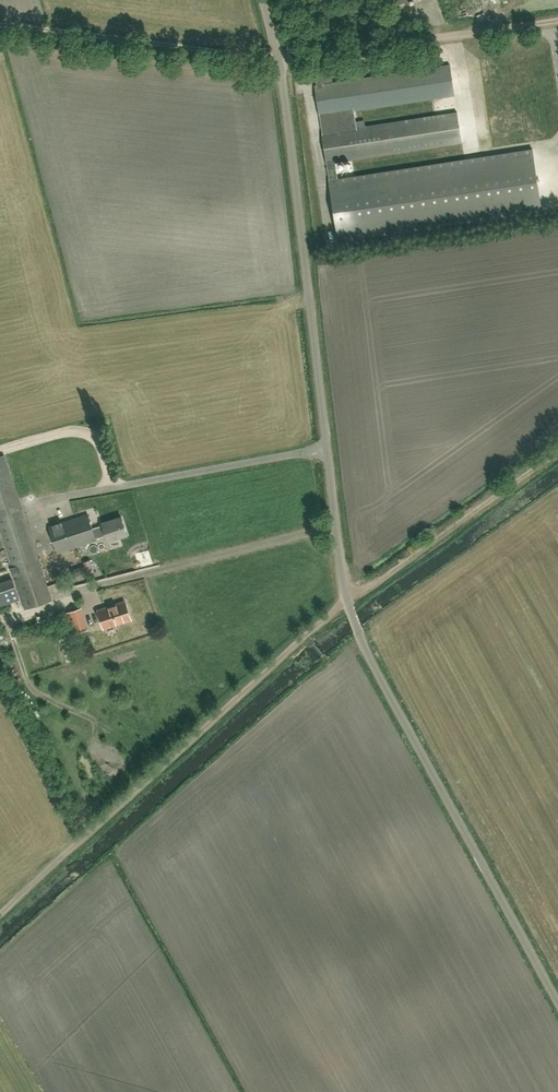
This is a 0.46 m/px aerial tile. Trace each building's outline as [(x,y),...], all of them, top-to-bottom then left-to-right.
[(308,135),(313,166),(327,163),(330,180),(339,243),(542,211),(532,149),(338,179),(336,162),(530,132),(525,103),(357,128),(354,111),(522,85),(518,55),(323,84),(323,82),(332,81),(330,68),(315,70),(317,85),(315,86),(319,116),(320,116),(323,133),(308,135)] [(54,600),(5,455),(0,457),(0,574),(13,570),(27,609),(54,600)] [(108,541),(127,534),(122,518),(103,524),(103,525),(93,529),(88,514),(50,527),(59,553),(97,540),(96,538),(106,535),(108,541)] [(0,586),(0,606),(21,599),(15,581),(0,586)] [(99,610),(105,627),(132,618),(126,601),(99,610)] [(69,612),(76,633),(87,629),(80,609),(69,612)] [(45,645),(54,646),(55,639),(47,637),(45,645)]
